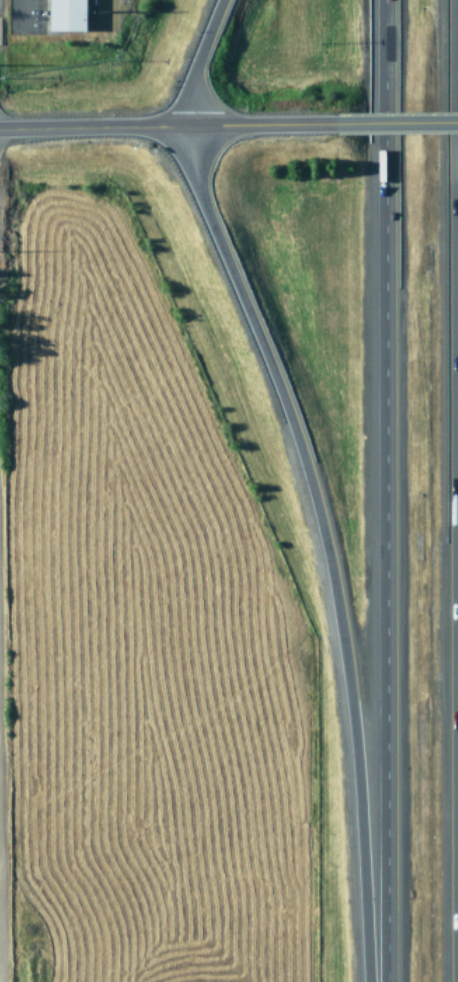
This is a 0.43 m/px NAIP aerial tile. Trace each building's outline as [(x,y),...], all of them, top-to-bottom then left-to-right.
[(83,31),(84,0),(46,0),(46,31),(83,31)]
